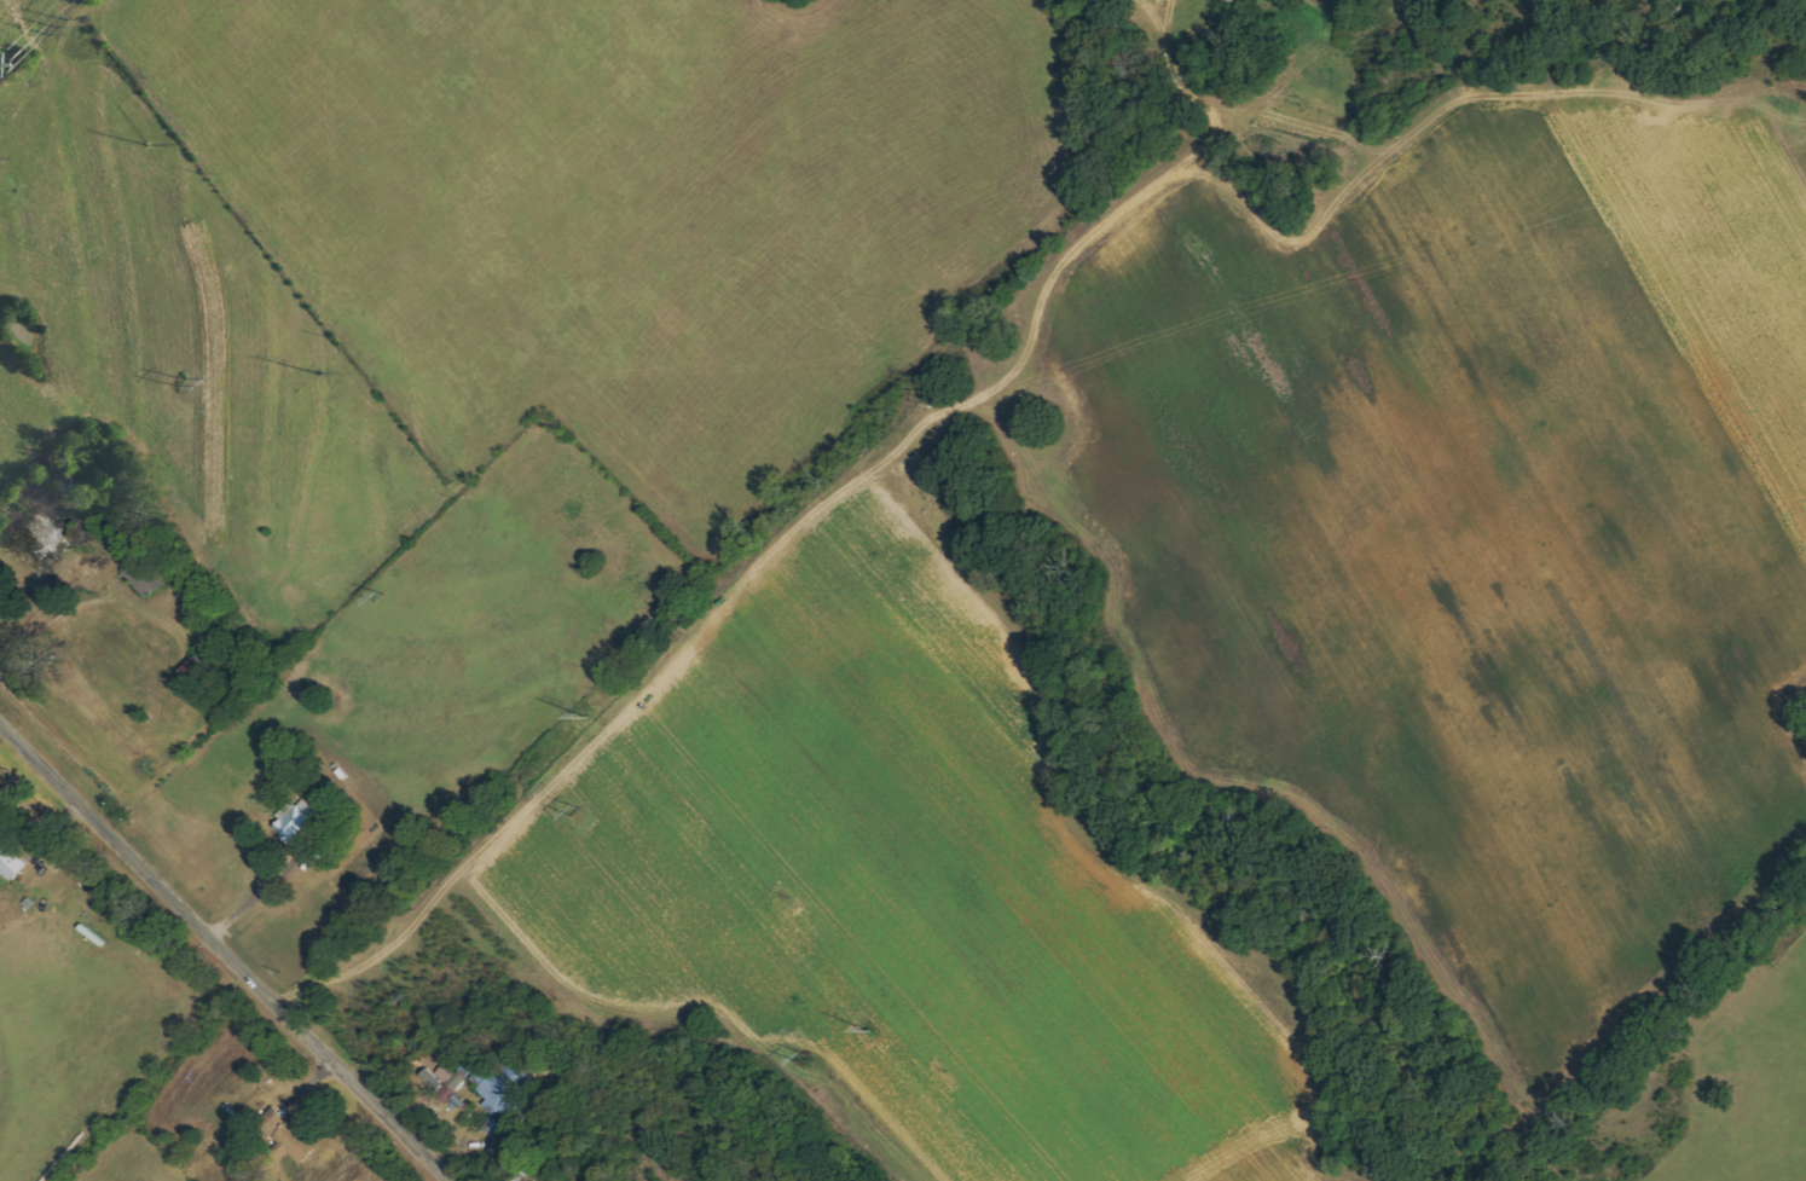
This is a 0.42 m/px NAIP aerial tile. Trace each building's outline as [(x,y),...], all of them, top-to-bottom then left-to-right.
[(125,572),(150,599),(169,582),(143,555),(125,572)] [(321,816),(302,796),(280,817),(284,820),(276,828),(292,845),(321,816)] [(30,865),(5,838),(0,842),(0,872),(10,884),(30,865)] [(447,1084),(437,1094),(448,1105),(459,1093),(455,1090),(465,1079),(447,1062),(436,1074),(447,1084)] [(515,1095),(528,1082),(509,1063),(500,1072),(489,1062),(470,1081),(489,1099),(484,1104),(497,1117),(502,1111),(511,1120),(525,1106),(515,1095)] [(290,1151),(302,1165),(318,1150),(278,1106),(260,1122),(280,1144),(275,1149),(283,1158),(290,1151)] [(484,1129),(494,1136),(503,1125),(493,1117),(484,1129)] [(529,1161),(507,1176),(510,1180),(528,1180),(538,1174),(529,1161)]
